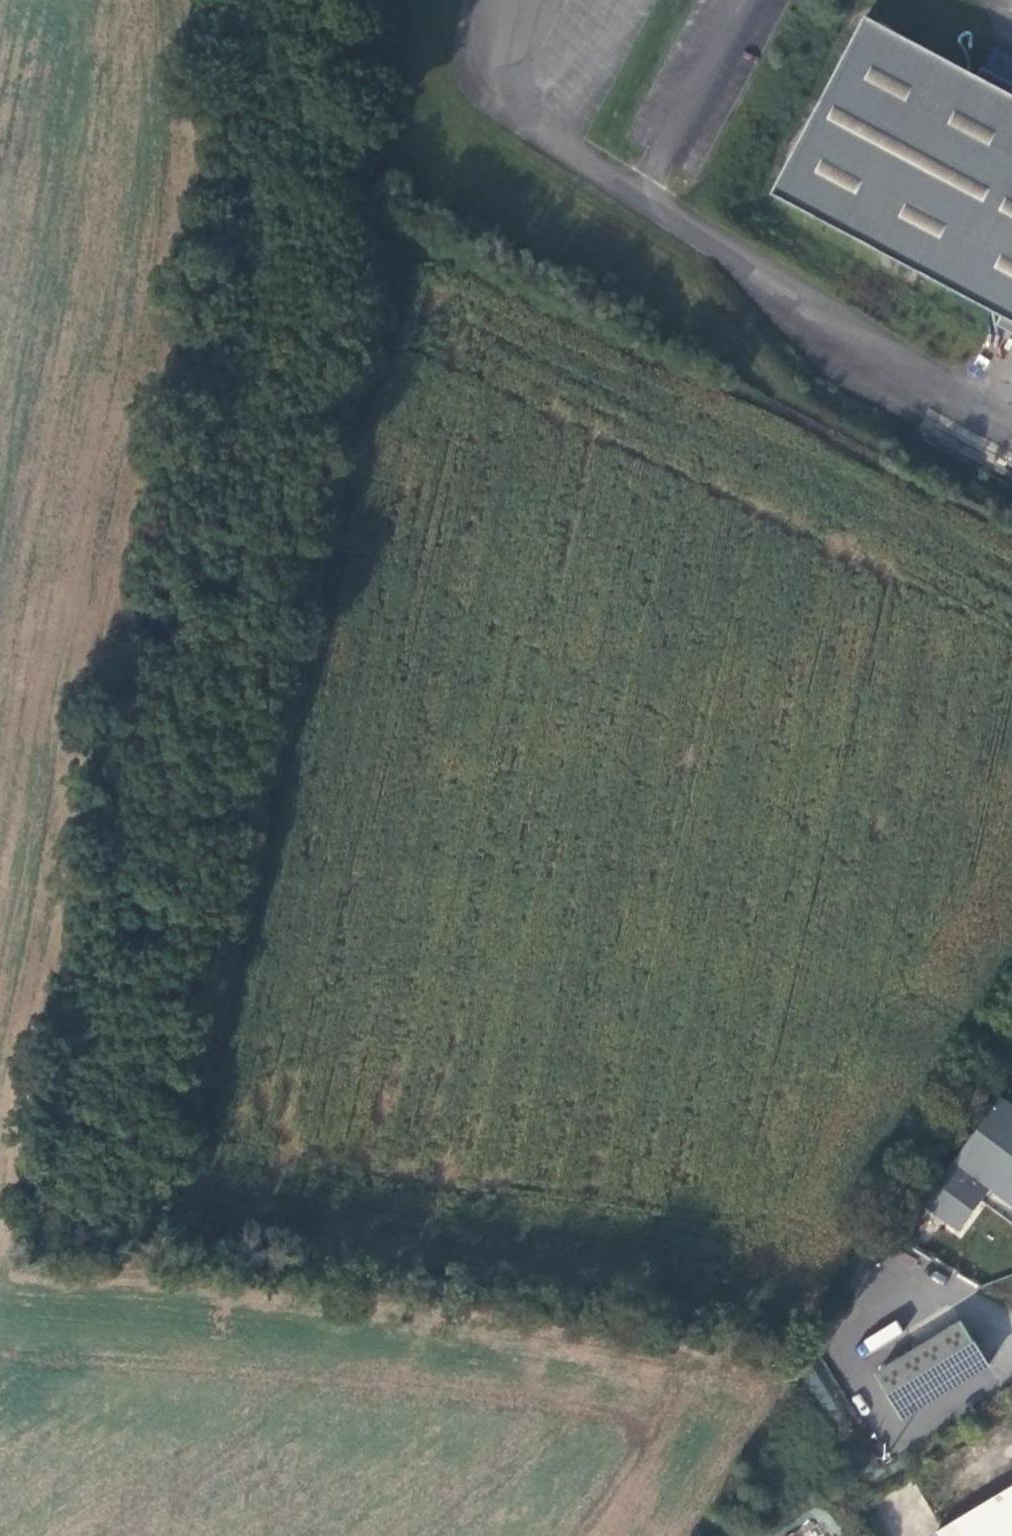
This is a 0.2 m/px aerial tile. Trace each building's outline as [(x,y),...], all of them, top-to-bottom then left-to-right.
[(869,19),(776,195),(846,234),(1011,323),(1011,96),(869,19)] [(1011,1212),(1011,1106),(999,1097),(923,1209),(958,1233),(986,1194),(1011,1212)] [(972,1322),(880,1375),(905,1417),(999,1362),(972,1322)] [(971,1535),(1011,1535),(1011,1495),(964,1524),(971,1535)] [(964,1524),(945,1535),(971,1535),(964,1524)]
